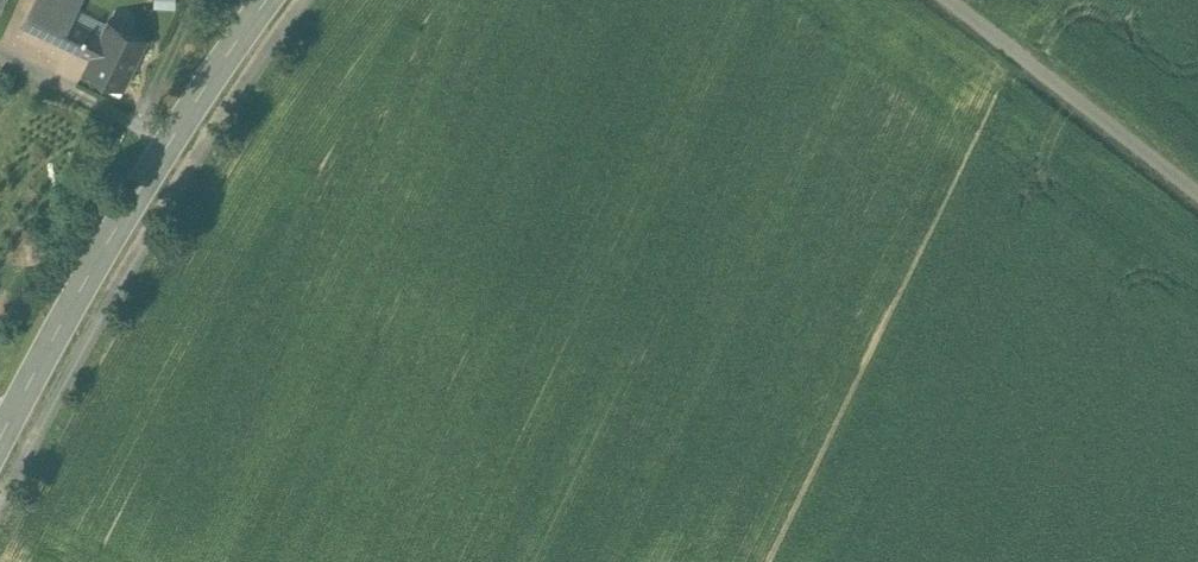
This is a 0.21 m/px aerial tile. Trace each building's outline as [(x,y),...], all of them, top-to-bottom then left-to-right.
[(24,23),(58,39),(70,16),(71,16),(79,0),(35,0),(24,23)] [(147,38),(108,20),(103,32),(71,16),(70,16),(58,39),(91,55),(86,67),(125,85),(147,38)]
